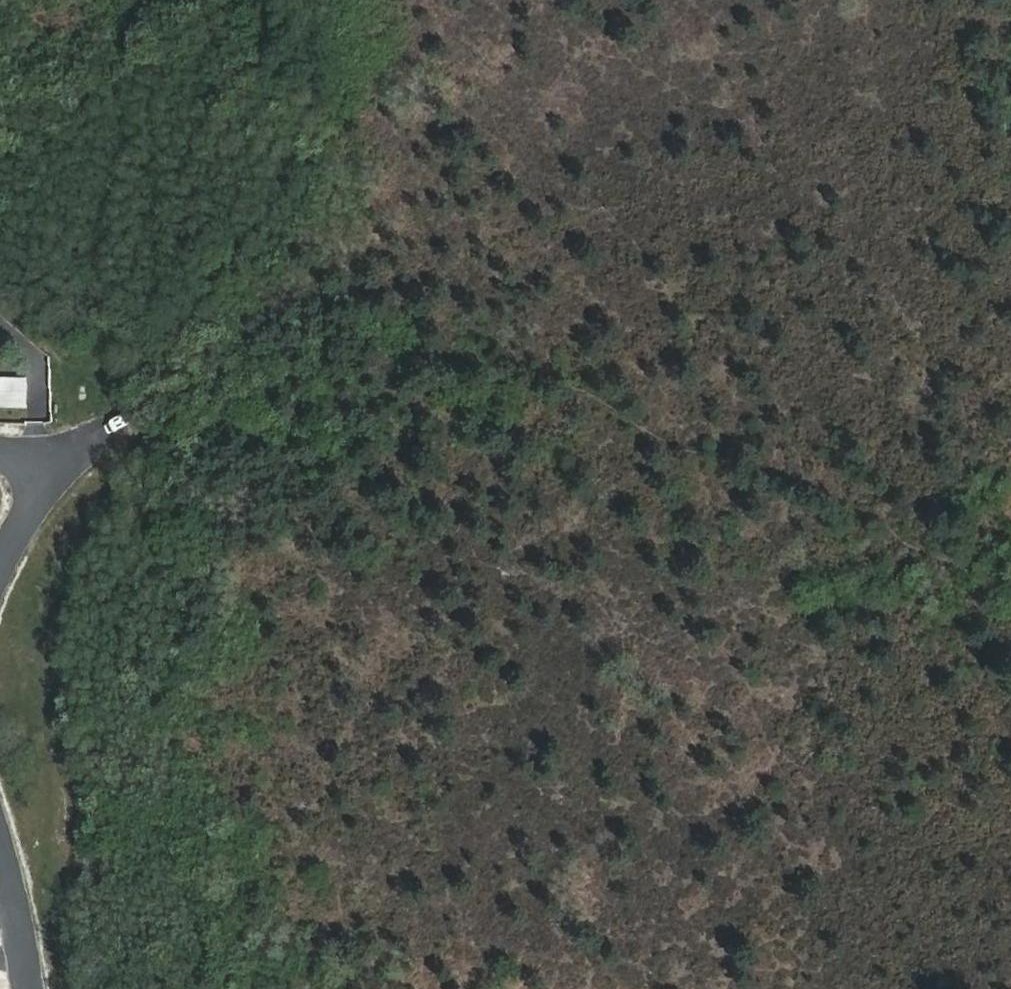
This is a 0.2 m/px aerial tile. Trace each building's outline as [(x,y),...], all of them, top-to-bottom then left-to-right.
[(27,410),(28,377),(0,377),(0,409),(27,410)]
